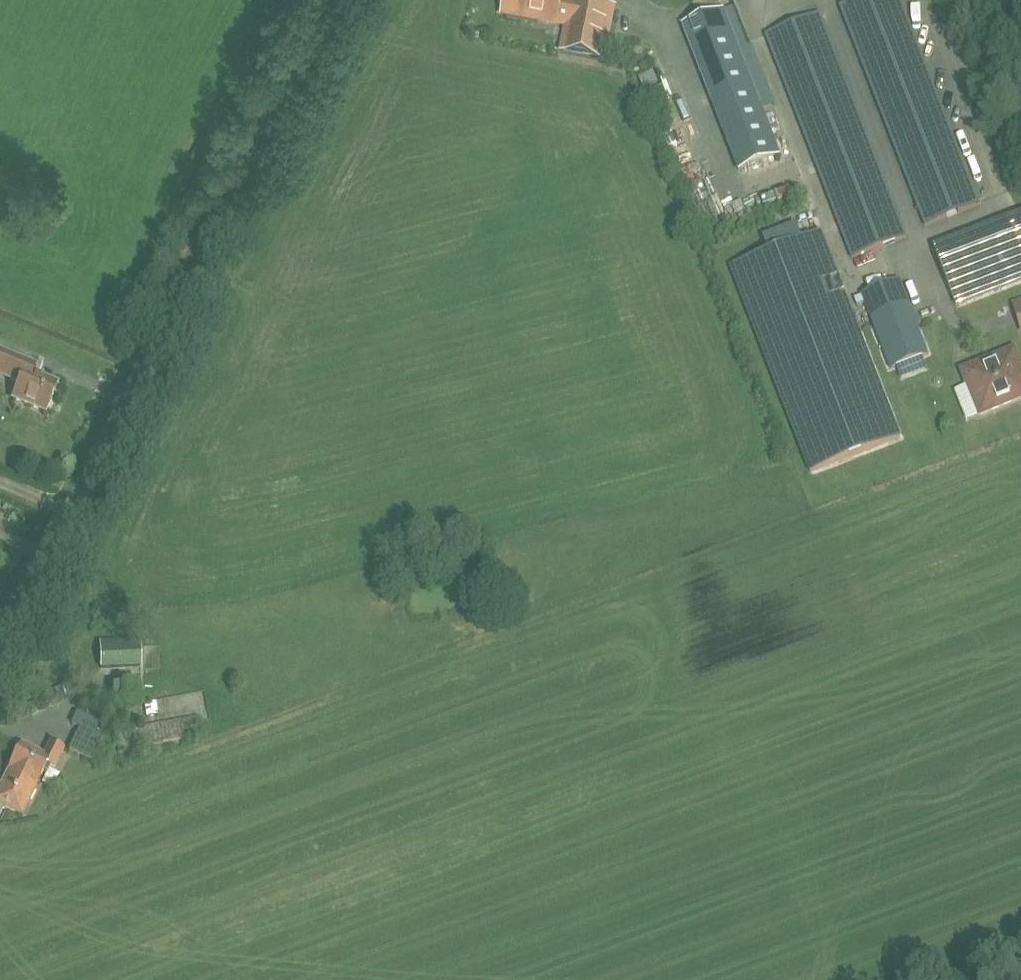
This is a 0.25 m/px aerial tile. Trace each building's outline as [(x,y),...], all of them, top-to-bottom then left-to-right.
[(609,21),(611,8),(573,1),(573,2),(563,0),(506,0),(504,11),(555,21),(555,20),(569,23),(564,48),(602,56),(609,21)] [(979,204),(901,0),(852,0),(840,5),(925,225),(979,204)] [(723,9),(682,25),(689,42),(730,26),(723,9)] [(852,257),(906,236),(820,13),(766,34),(852,257)] [(730,26),(689,42),(720,123),(761,108),(730,26)] [(639,76),(643,88),(658,82),(653,70),(639,76)] [(669,83),(654,86),(656,97),(671,95),(669,83)] [(762,110),(720,123),(738,169),(780,155),(762,110)] [(670,115),(677,135),(686,131),(680,112),(670,115)] [(1007,219),(1007,220),(933,247),(955,304),(1020,279),(1020,214),(1007,219)] [(730,265),(810,471),(899,436),(820,231),(730,265)] [(899,279),(861,293),(890,368),(928,354),(899,279)] [(985,360),(962,370),(980,414),(1020,398),(1020,367),(1013,349),(994,357),(994,356),(985,360)] [(44,412),(56,384),(31,374),(34,366),(0,352),(0,376),(19,384),(12,399),(44,412)] [(100,668),(140,666),(138,640),(98,642),(100,668)] [(444,659),(428,664),(432,676),(448,671),(444,659)] [(154,717),(167,715),(165,702),(153,704),(154,717)] [(79,728),(68,750),(91,761),(97,749),(96,748),(101,737),(95,734),(100,723),(77,711),(71,723),(79,728)] [(132,729),(136,748),(200,735),(198,722),(197,716),(132,729)] [(0,788),(0,805),(21,815),(46,764),(54,768),(63,749),(49,743),(43,756),(21,745),(9,770),(13,772),(9,780),(5,778),(0,788)]
